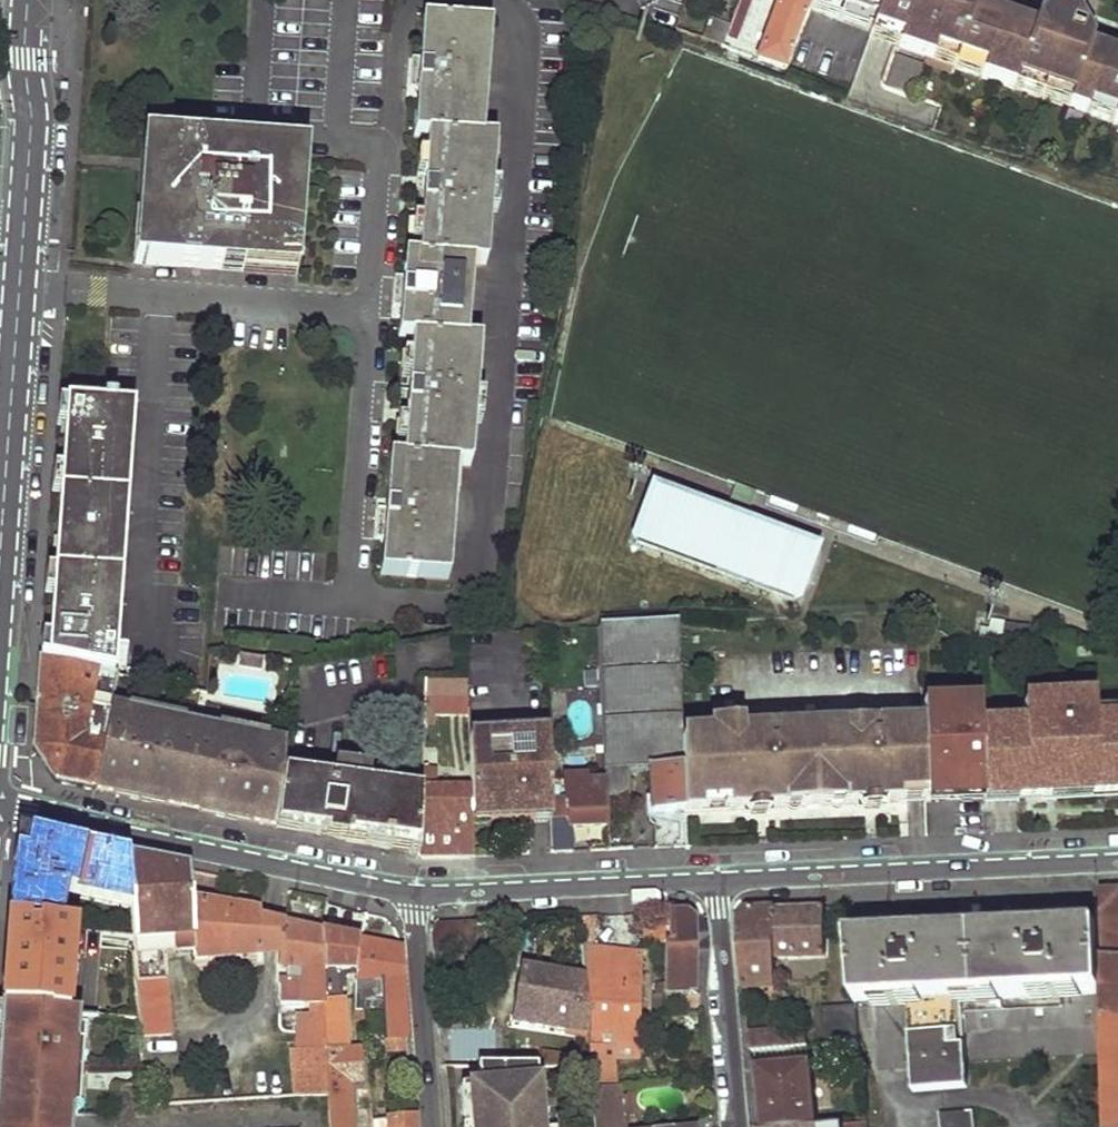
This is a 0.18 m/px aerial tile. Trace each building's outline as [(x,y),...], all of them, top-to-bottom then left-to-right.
[(729,32),(727,37),(737,40),(752,0),(741,0),(729,32)] [(757,60),(787,70),(812,0),(778,0),(757,60)] [(871,40),(951,69),(955,59),(982,68),(978,78),(1011,90),(1014,80),(1062,97),(1058,106),(1081,115),(1085,105),(1113,114),(1109,124),(1117,127),(1117,58),(1076,43),(1064,39),(1068,31),(1071,21),(1065,10),(1056,18),(1053,26),(1040,22),(1037,30),(969,5),(970,0),(885,0),(871,40)] [(711,25),(705,43),(723,49),(727,37),(729,32),(711,25)] [(386,541),(384,567),(449,569),(457,467),(471,468),(480,347),(466,345),(473,266),(485,267),(494,147),(482,144),(488,32),(421,28),(419,63),(418,77),(409,77),(408,94),(417,94),(413,140),(427,142),(424,180),(424,194),(416,194),(415,211),(421,212),(418,263),(405,261),(403,280),(402,293),(394,292),(393,309),(401,310),(399,340),(413,343),(409,394),(402,394),(400,411),(408,412),(407,426),(404,464),(391,463),(388,511),(380,511),(379,527),(387,528),(386,541)] [(1064,39),(1076,43),(1079,36),(1068,31),(1064,39)] [(882,86),(908,96),(920,64),(894,55),(882,86)] [(955,59),(951,69),(978,78),(982,68),(955,59)] [(418,77),(419,63),(411,63),(409,77),(418,77)] [(1014,80),(1011,90),(1058,106),(1062,97),(1014,80)] [(1085,105),(1081,115),(1109,124),(1113,114),(1085,105)] [(157,155),(149,255),(286,267),(294,167),(157,155)] [(424,194),(424,180),(417,180),(416,194),(424,194)] [(402,293),(403,280),(395,279),(394,292),(402,293)] [(69,408),(49,662),(113,672),(133,413),(115,411),(115,407),(105,406),(105,410),(69,408)] [(399,425),(407,426),(408,412),(400,411),(399,425)] [(807,558),(649,499),(632,542),(792,600),(807,558)] [(378,541),(386,541),(387,528),(379,527),(378,541)] [(384,567),(384,577),(447,581),(449,569),(384,567)] [(597,628),(605,782),(606,797),(629,796),(628,772),(648,771),(651,815),(684,814),(681,743),(675,624),(597,628)] [(113,672),(49,662),(39,662),(32,753),(54,782),(94,790),(111,708),(119,673),(113,672)] [(429,684),(427,709),(436,709),(468,710),(467,707),(467,689),(467,685),(429,684)] [(1024,700),(1025,707),(1084,705),(1084,697),(1024,700)] [(978,730),(980,793),(1014,791),(1014,798),(1040,797),(1040,779),(1060,777),(1060,788),(1075,788),(1075,795),(1088,794),(1117,793),(1117,713),(1090,715),(1090,704),(1084,705),(1025,707),(1020,708),(1020,728),(978,730)] [(184,716),(134,705),(133,712),(183,723),(184,716)] [(133,712),(111,708),(94,790),(276,824),(284,777),(286,745),(268,741),(218,730),(183,723),(133,712)] [(436,709),(427,709),(426,736),(435,737),(436,709)] [(269,734),(220,724),(218,730),(268,741),(269,734)] [(771,732),(708,735),(708,742),(681,743),(684,814),(925,803),(923,758),(922,731),(877,733),(877,731),(876,729),(875,727),(843,728),(844,735),(772,738),(774,736),(773,734),(772,733),(771,732)] [(549,737),(468,740),(470,790),(470,809),(485,808),(485,823),(550,820),(550,801),(549,737)] [(925,803),(925,805),(977,802),(976,756),(923,758),(925,803)] [(284,777),(276,824),(419,845),(422,799),(370,791),(372,773),(337,766),(333,785),(284,777)] [(419,845),(418,858),(456,857),(456,826),(470,825),(470,823),(470,809),(470,790),(439,790),(440,773),(424,773),(422,799),(419,845)] [(550,820),(551,855),(572,853),(572,829),(607,827),(606,797),(605,782),(585,782),(585,777),(564,778),(565,800),(550,801),(550,820)] [(1040,779),(1040,797),(1040,801),(1088,799),(1088,794),(1075,795),(1075,788),(1060,788),(1060,777),(1040,779)] [(1014,791),(980,793),(980,804),(1014,802),(1014,798),(1014,791)] [(977,802),(925,805),(925,813),(977,811),(977,802)] [(485,808),(470,809),(470,823),(485,823),(485,808)] [(471,857),(470,825),(456,826),(456,857),(471,857)] [(11,923),(62,928),(64,898),(133,910),(129,860),(73,848),(26,838),(25,856),(16,856),(14,882),(11,923)] [(135,936),(139,980),(167,979),(166,951),(198,954),(192,905),(174,902),(173,881),(175,881),(175,876),(177,876),(175,869),(129,860),(133,910),(135,936)] [(189,872),(175,869),(177,876),(175,876),(175,881),(173,881),(174,902),(192,905),(189,872)] [(1100,961),(1117,960),(1117,893),(1098,893),(1098,928),(1100,961)] [(260,916),(192,905),(198,954),(200,962),(278,958),(277,925),(259,923),(260,916)] [(775,909),(776,956),(826,953),(823,907),(775,909)] [(744,988),(776,988),(776,956),(775,909),(747,911),(738,919),(744,988)] [(687,913),(669,914),(669,926),(669,939),(666,940),(666,942),(665,989),(694,990),(694,955),(695,919),(687,913)] [(589,1027),(594,1087),(618,1084),(617,1063),(619,1057),(641,1057),(641,949),(595,944),(593,917),(580,918),(585,976),(589,1027)] [(59,1001),(66,928),(62,928),(11,923),(7,966),(4,1011),(68,1017),(69,1003),(59,1001)] [(433,928),(437,965),(478,962),(477,923),(439,924),(433,928)] [(669,926),(645,924),(644,941),(666,942),(666,940),(669,939),(669,926)] [(322,934),(277,925),(278,958),(291,958),(292,967),(285,967),(286,981),(278,981),(280,1005),(309,1002),(310,1015),(296,1016),(298,1031),(327,1029),(322,934)] [(849,944),(853,1006),(871,1005),(905,1002),(914,1094),(966,1090),(961,1012),(960,999),(1101,992),(1100,961),(1098,928),(849,944)] [(139,980),(135,936),(86,931),(85,944),(104,946),(99,999),(116,1000),(118,1022),(142,1024),(141,1021),(140,1002),(139,980)] [(322,934),(327,1029),(328,1049),(328,1053),(330,1077),(331,1100),(332,1126),(350,1126),(341,979),(354,979),(360,945),(322,934)] [(357,1008),(364,1006),(364,987),(381,987),(383,1010),(387,1055),(411,1053),(404,951),(360,943),(360,945),(354,979),(357,1008)] [(278,958),(278,967),(285,967),(292,967),(291,958),(278,958)] [(1102,1020),(1117,1020),(1117,960),(1100,961),(1101,992),(1102,1020)] [(589,1027),(585,976),(524,968),(517,1017),(589,1027)] [(139,980),(140,1002),(169,999),(167,979),(139,980)] [(381,987),(364,987),(364,1006),(364,1011),(383,1010),(381,987)] [(694,990),(665,989),(666,1018),(702,1019),(700,992),(694,990)] [(140,1002),(141,1021),(170,1020),(169,999),(140,1002)] [(99,1020),(100,1005),(75,1003),(74,1018),(81,1018),(99,1020)] [(856,1042),(853,1009),(825,1011),(829,1043),(856,1042)] [(4,1011),(2,1031),(0,1060),(0,1126),(72,1126),(73,1115),(71,1115),(72,1097),(80,1097),(84,1050),(78,1050),(81,1018),(74,1018),(68,1017),(4,1011)] [(142,1024),(143,1039),(171,1038),(170,1020),(141,1021),(142,1024)] [(1102,1020),(1106,1126),(1117,1126),(1117,1020),(1102,1020)] [(328,1049),(327,1029),(298,1031),(299,1048),(328,1049)] [(748,1033),(750,1051),(778,1048),(778,1036),(778,1030),(748,1033)] [(805,1033),(794,1034),(795,1046),(806,1045),(805,1033)] [(778,1036),(778,1048),(795,1046),(794,1034),(778,1036)] [(766,1069),(808,1065),(806,1045),(795,1046),(778,1048),(750,1051),(754,1093),(756,1114),(777,1112),(776,1094),(767,1094),(766,1069)] [(299,1055),(292,1055),(293,1079),(330,1077),(328,1053),(299,1055)] [(757,1126),(815,1126),(808,1065),(766,1069),(767,1094),(776,1094),(777,1112),(756,1114),(757,1126)] [(479,1069),(481,1089),(472,1090),(475,1126),(547,1126),(545,1101),(541,1101),(538,1066),(479,1069)] [(330,1077),(293,1079),(295,1101),(331,1100),(330,1077)] [(355,1080),(357,1104),(372,1104),(370,1088),(370,1080),(355,1080)] [(618,1084),(594,1087),(597,1126),(622,1126),(618,1084)] [(372,1104),(389,1103),(387,1087),(370,1088),(372,1104)] [(80,1097),(72,1097),(71,1115),(73,1115),(79,1116),(80,1097)] [(974,1116),(938,1119),(939,1126),(975,1126),(974,1116)] [(389,1117),(390,1126),(417,1126),(416,1117),(389,1117)]
